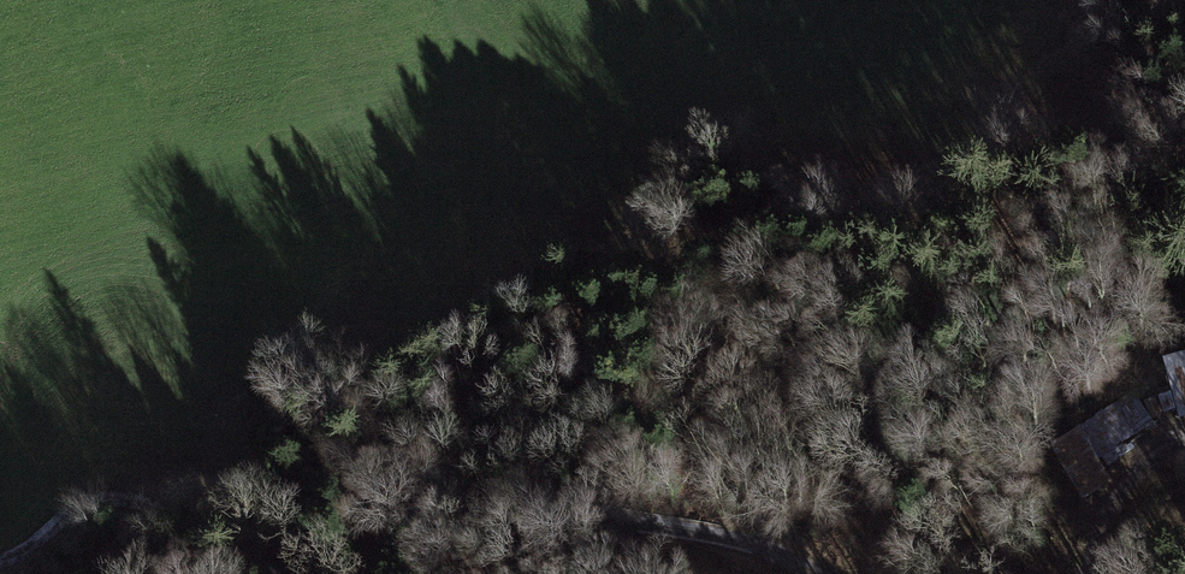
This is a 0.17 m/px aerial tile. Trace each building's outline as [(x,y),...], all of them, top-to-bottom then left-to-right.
[(1184,414),(1184,347),(1162,353),(1179,416),(1184,414)] [(1134,387),(1046,440),(1082,499),(1111,481),(1096,455),(1154,420),(1134,387)]
